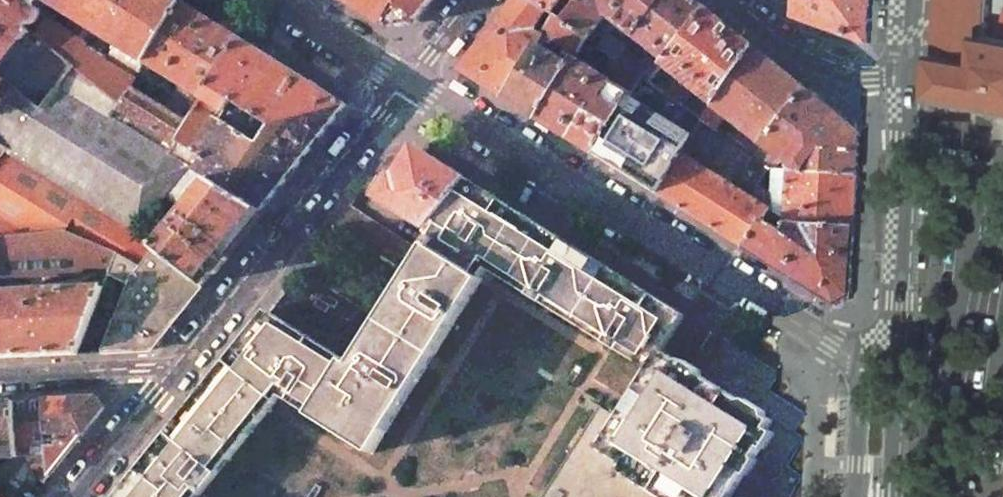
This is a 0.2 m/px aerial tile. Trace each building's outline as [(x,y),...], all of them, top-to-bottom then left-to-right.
[(25,27),(35,24),(38,20),(40,16),(41,14),(41,9),(39,6),(32,0),(0,0),(0,6),(25,27)] [(117,43),(108,57),(52,22),(55,17),(51,15),(38,37),(56,51),(76,67),(121,103),(131,86),(147,62),(184,2),(180,0),(47,0),(117,43)] [(368,12),(388,24),(418,19),(424,12),(433,0),(349,0),(368,12)] [(534,0),(517,0),(498,24),(461,70),(487,86),(507,98),(537,46),(542,38),(543,35),(536,31),(548,10),(534,0)] [(548,10),(553,14),(565,0),(534,0),(548,10)] [(582,2),(566,23),(585,37),(588,39),(604,19),(606,13),(635,36),(663,0),(584,0),(582,2)] [(635,36),(666,61),(707,9),(696,0),(663,0),(635,36)] [(793,17),(794,0),(775,0),(773,2),(793,17)] [(793,17),(866,43),(868,0),(794,0),(793,17)] [(949,57),(987,63),(988,34),(998,36),(1000,0),(952,0),(949,57)] [(210,19),(184,2),(147,62),(162,72),(160,76),(167,80),(170,76),(181,83),(166,108),(189,122),(242,39),(210,19)] [(0,7),(0,66),(29,30),(0,7)] [(727,25),(707,9),(666,61),(664,64),(716,106),(755,47),(727,25)] [(566,23),(555,16),(543,35),(542,38),(548,42),(551,38),(557,41),(550,53),(537,46),(507,98),(526,110),(538,118),(574,57),(585,37),(566,23)] [(998,36),(988,34),(987,63),(949,57),(948,89),(947,97),(1002,108),(1002,37),(998,36)] [(627,46),(614,36),(606,37),(598,47),(616,60),(625,48),(627,46)] [(283,64),(242,39),(189,122),(169,153),(211,179),(263,211),(289,179),(307,156),(348,105),(283,64)] [(776,64),(755,47),(716,106),(704,123),(715,132),(726,115),(741,128),(731,143),(752,159),(761,147),(806,88),(776,64)] [(645,64),(625,48),(616,60),(620,62),(641,77),(648,83),(662,66),(651,58),(647,59),(645,64)] [(76,67),(56,51),(22,93),(42,109),(76,67)] [(607,77),(574,57),(538,118),(571,138),(596,154),(632,92),(607,77)] [(641,77),(620,62),(615,68),(637,84),(641,77)] [(76,67),(42,109),(22,93),(13,87),(0,103),(0,144),(7,150),(0,158),(0,238),(66,231),(118,253),(141,265),(155,248),(156,247),(155,245),(138,230),(166,196),(185,211),(211,179),(169,153),(189,122),(166,108),(131,86),(121,103),(76,67)] [(13,87),(0,76),(0,103),(13,87)] [(658,193),(683,155),(704,123),(681,107),(665,95),(648,83),(641,77),(637,84),(632,92),(596,154),(630,176),(658,193)] [(692,94),(675,81),(665,95),(681,107),(692,94)] [(826,104),(806,88),(761,147),(777,159),(769,170),(775,175),(860,175),(863,133),(826,104)] [(715,132),(704,123),(683,155),(658,193),(704,222),(746,248),(770,211),(771,209),(745,194),(753,189),(763,187),(773,193),(775,175),(769,170),(752,159),(731,143),(715,132)] [(395,154),(391,154),(368,182),(433,221),(469,180),(430,156),(421,150),(413,152),(406,161),(400,157),(395,154)] [(860,175),(775,175),(773,193),(771,209),(770,211),(779,216),(779,214),(782,185),(791,186),(788,221),(857,227),(859,198),(860,175)] [(263,211),(211,179),(185,211),(159,243),(158,242),(155,245),(156,247),(155,248),(203,286),(234,247),(258,217),(263,211)] [(503,201),(469,180),(433,221),(439,225),(396,292),(381,316),(354,360),(267,309),(225,360),(276,401),(281,395),(372,453),(488,268),(651,371),(664,349),(685,315),(634,284),(563,239),(503,201)] [(412,245),(349,207),(334,225),(407,270),(410,248),(412,245)] [(795,280),(838,306),(854,298),(856,259),(857,227),(788,221),(779,216),(770,211),(746,248),(795,280)] [(0,238),(0,277),(101,272),(102,287),(105,287),(110,273),(118,253),(66,231),(0,238)] [(141,265),(118,253),(110,273),(129,282),(101,352),(151,350),(179,315),(196,294),(203,286),(155,248),(141,265)] [(328,282),(335,286),(327,299),(342,308),(350,296),(362,304),(381,316),(396,292),(342,258),(336,269),(328,282)] [(0,292),(0,357),(41,355),(79,353),(105,287),(102,287),(0,292)] [(703,373),(757,408),(769,390),(779,374),(759,362),(724,340),(720,346),(703,373)] [(703,373),(688,364),(664,349),(651,371),(621,419),(602,448),(650,478),(652,475),(671,487),(670,491),(679,496),(732,496),(728,495),(776,420),(757,408),(703,373)] [(276,401),(225,360),(188,407),(167,433),(115,496),(200,496),(273,405),(276,401)] [(769,390),(757,408),(776,420),(795,432),(805,414),(769,390)] [(45,399),(47,445),(48,456),(49,477),(73,446),(104,408),(97,397),(45,399)] [(16,401),(20,447),(20,457),(28,456),(48,456),(47,445),(45,399),(30,400),(16,401)] [(11,457),(20,457),(20,447),(16,401),(0,402),(0,458),(11,457)] [(545,496),(679,496),(670,491),(671,487),(652,475),(650,478),(602,448),(621,419),(600,406),(545,496)] [(803,478),(803,476),(787,467),(805,438),(795,432),(776,420),(728,495),(732,496),(790,496),(803,478)] [(20,457),(11,457),(0,471),(0,481),(15,493),(32,473),(28,456),(20,457)] [(48,456),(28,456),(32,473),(49,477),(48,456)] [(0,481),(0,496),(12,496),(15,493),(0,481)]
